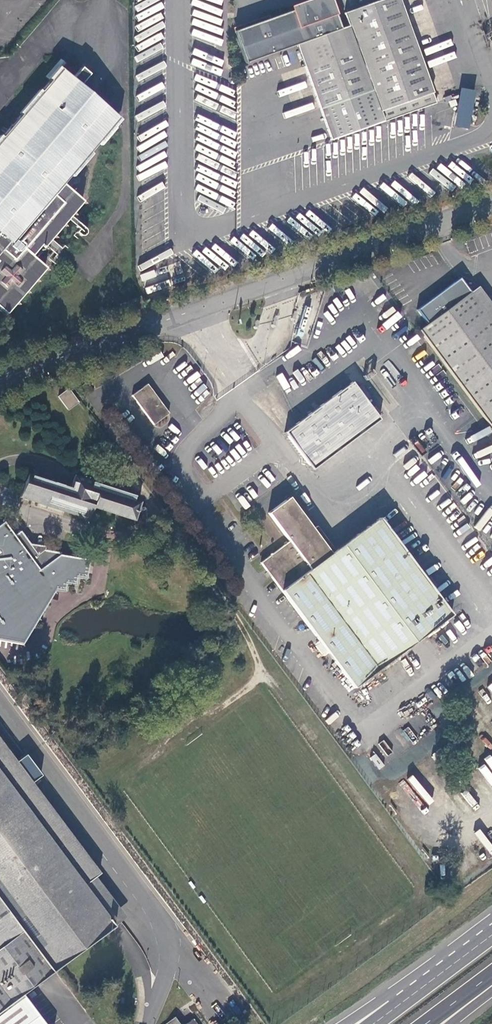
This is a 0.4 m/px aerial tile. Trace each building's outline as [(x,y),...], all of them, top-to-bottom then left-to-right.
[(191,20),(192,16),(192,25),(195,26),(191,35),(207,41),(209,41),(221,46),(222,44),(223,0),(191,0),(191,20)] [(235,29),(246,62),(297,43),(331,139),(436,103),(400,0),(379,0),(345,12),(349,25),(341,28),(331,0),(318,0),(235,29)] [(0,139),(0,310),(5,314),(44,269),(30,257),(40,246),(42,248),(67,220),(70,216),(83,202),(62,184),(98,142),(100,144),(120,120),(79,86),(89,74),(81,68),(71,79),(60,69),(65,64),(57,57),(43,75),(50,81),(1,138),(0,139)] [(471,128),(474,89),(459,88),(456,126),(471,128)] [(230,203),(231,188),(211,187),(210,195),(207,195),(206,204),(213,204),(213,202),(230,203)] [(70,216),(67,220),(75,227),(78,223),(70,216)] [(85,230),(78,223),(75,227),(79,230),(77,234),(80,236),(83,236),(85,235),(85,234),(86,233),(86,232),(85,230)] [(417,310),(427,324),(419,330),(489,425),(488,426),(491,432),(491,322),(459,278),(417,310)] [(133,311),(143,307),(142,303),(140,298),(130,301),(133,311)] [(120,304),(122,310),(130,307),(128,301),(120,304)] [(87,382),(79,388),(86,397),(94,391),(87,382)] [(352,383),(285,432),(312,468),(379,419),(352,383)] [(147,384),(132,395),(154,424),(169,413),(147,384)] [(68,390),(58,397),(68,409),(77,402),(68,390)] [(27,474),(20,497),(89,518),(93,507),(133,519),(139,497),(125,492),(126,489),(119,487),(118,490),(74,476),(70,488),(27,474)] [(259,565),(351,690),(448,619),(376,521),(333,553),(314,527),(309,531),(286,500),(265,516),(287,545),(259,565)] [(90,560),(59,555),(60,553),(43,550),(37,555),(20,531),(13,537),(3,523),(0,525),(0,641),(21,646),(55,592),(64,592),(67,585),(75,586),(79,576),(85,578),(90,560)] [(21,994),(124,917),(93,876),(98,873),(99,872),(64,826),(0,740),(0,1023),(44,1023),(21,994)]
